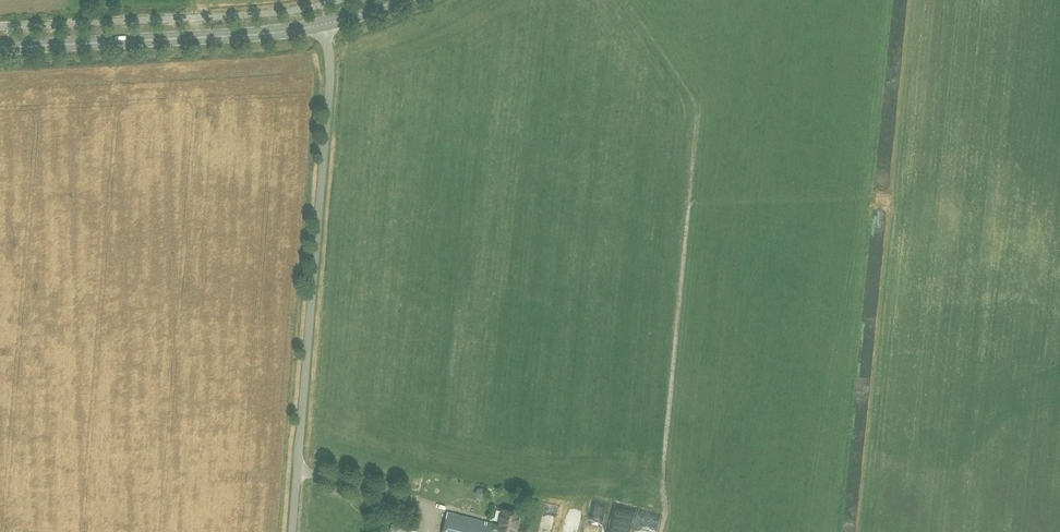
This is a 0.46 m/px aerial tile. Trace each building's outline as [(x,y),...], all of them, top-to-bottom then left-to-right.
[(630,512),(608,509),(604,531),(627,531),(630,512)] [(448,512),(443,531),(516,531),(521,514),(503,510),(499,525),(448,512)] [(636,519),(633,531),(650,531),(654,516),(645,514),(644,521),(636,519)]
